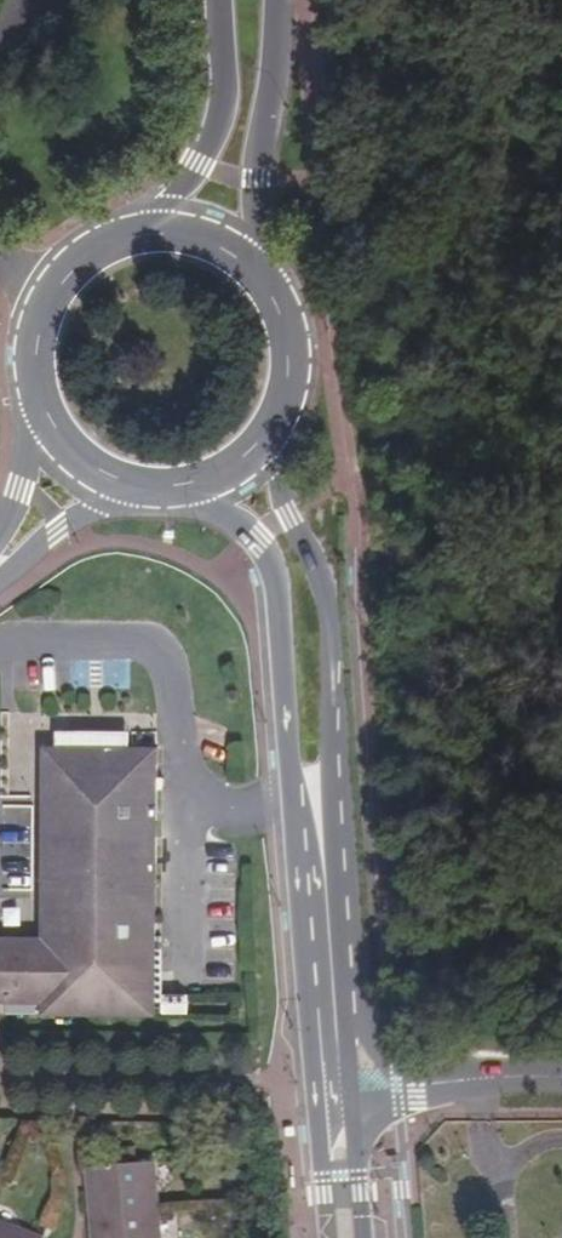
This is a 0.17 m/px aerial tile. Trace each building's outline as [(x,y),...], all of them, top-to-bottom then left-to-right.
[(53,748),(129,748),(129,728),(55,729),(53,748)] [(58,748),(45,747),(44,937),(0,937),(0,950),(57,950),(58,748)] [(58,748),(57,950),(0,950),(0,1003),(43,1003),(44,1013),(155,1016),(157,749),(58,748)] [(187,993),(160,993),(160,1014),(187,1014),(187,993)] [(113,1166),(137,1164),(136,1149),(112,1151),(113,1166)] [(91,1219),(157,1213),(154,1163),(137,1164),(113,1166),(94,1168),(95,1185),(87,1185),(91,1219)] [(86,1169),(87,1185),(95,1185),(94,1168),(86,1169)] [(157,1213),(91,1219),(92,1237),(159,1237),(157,1213)] [(0,1224),(0,1237),(37,1237),(0,1224)]
